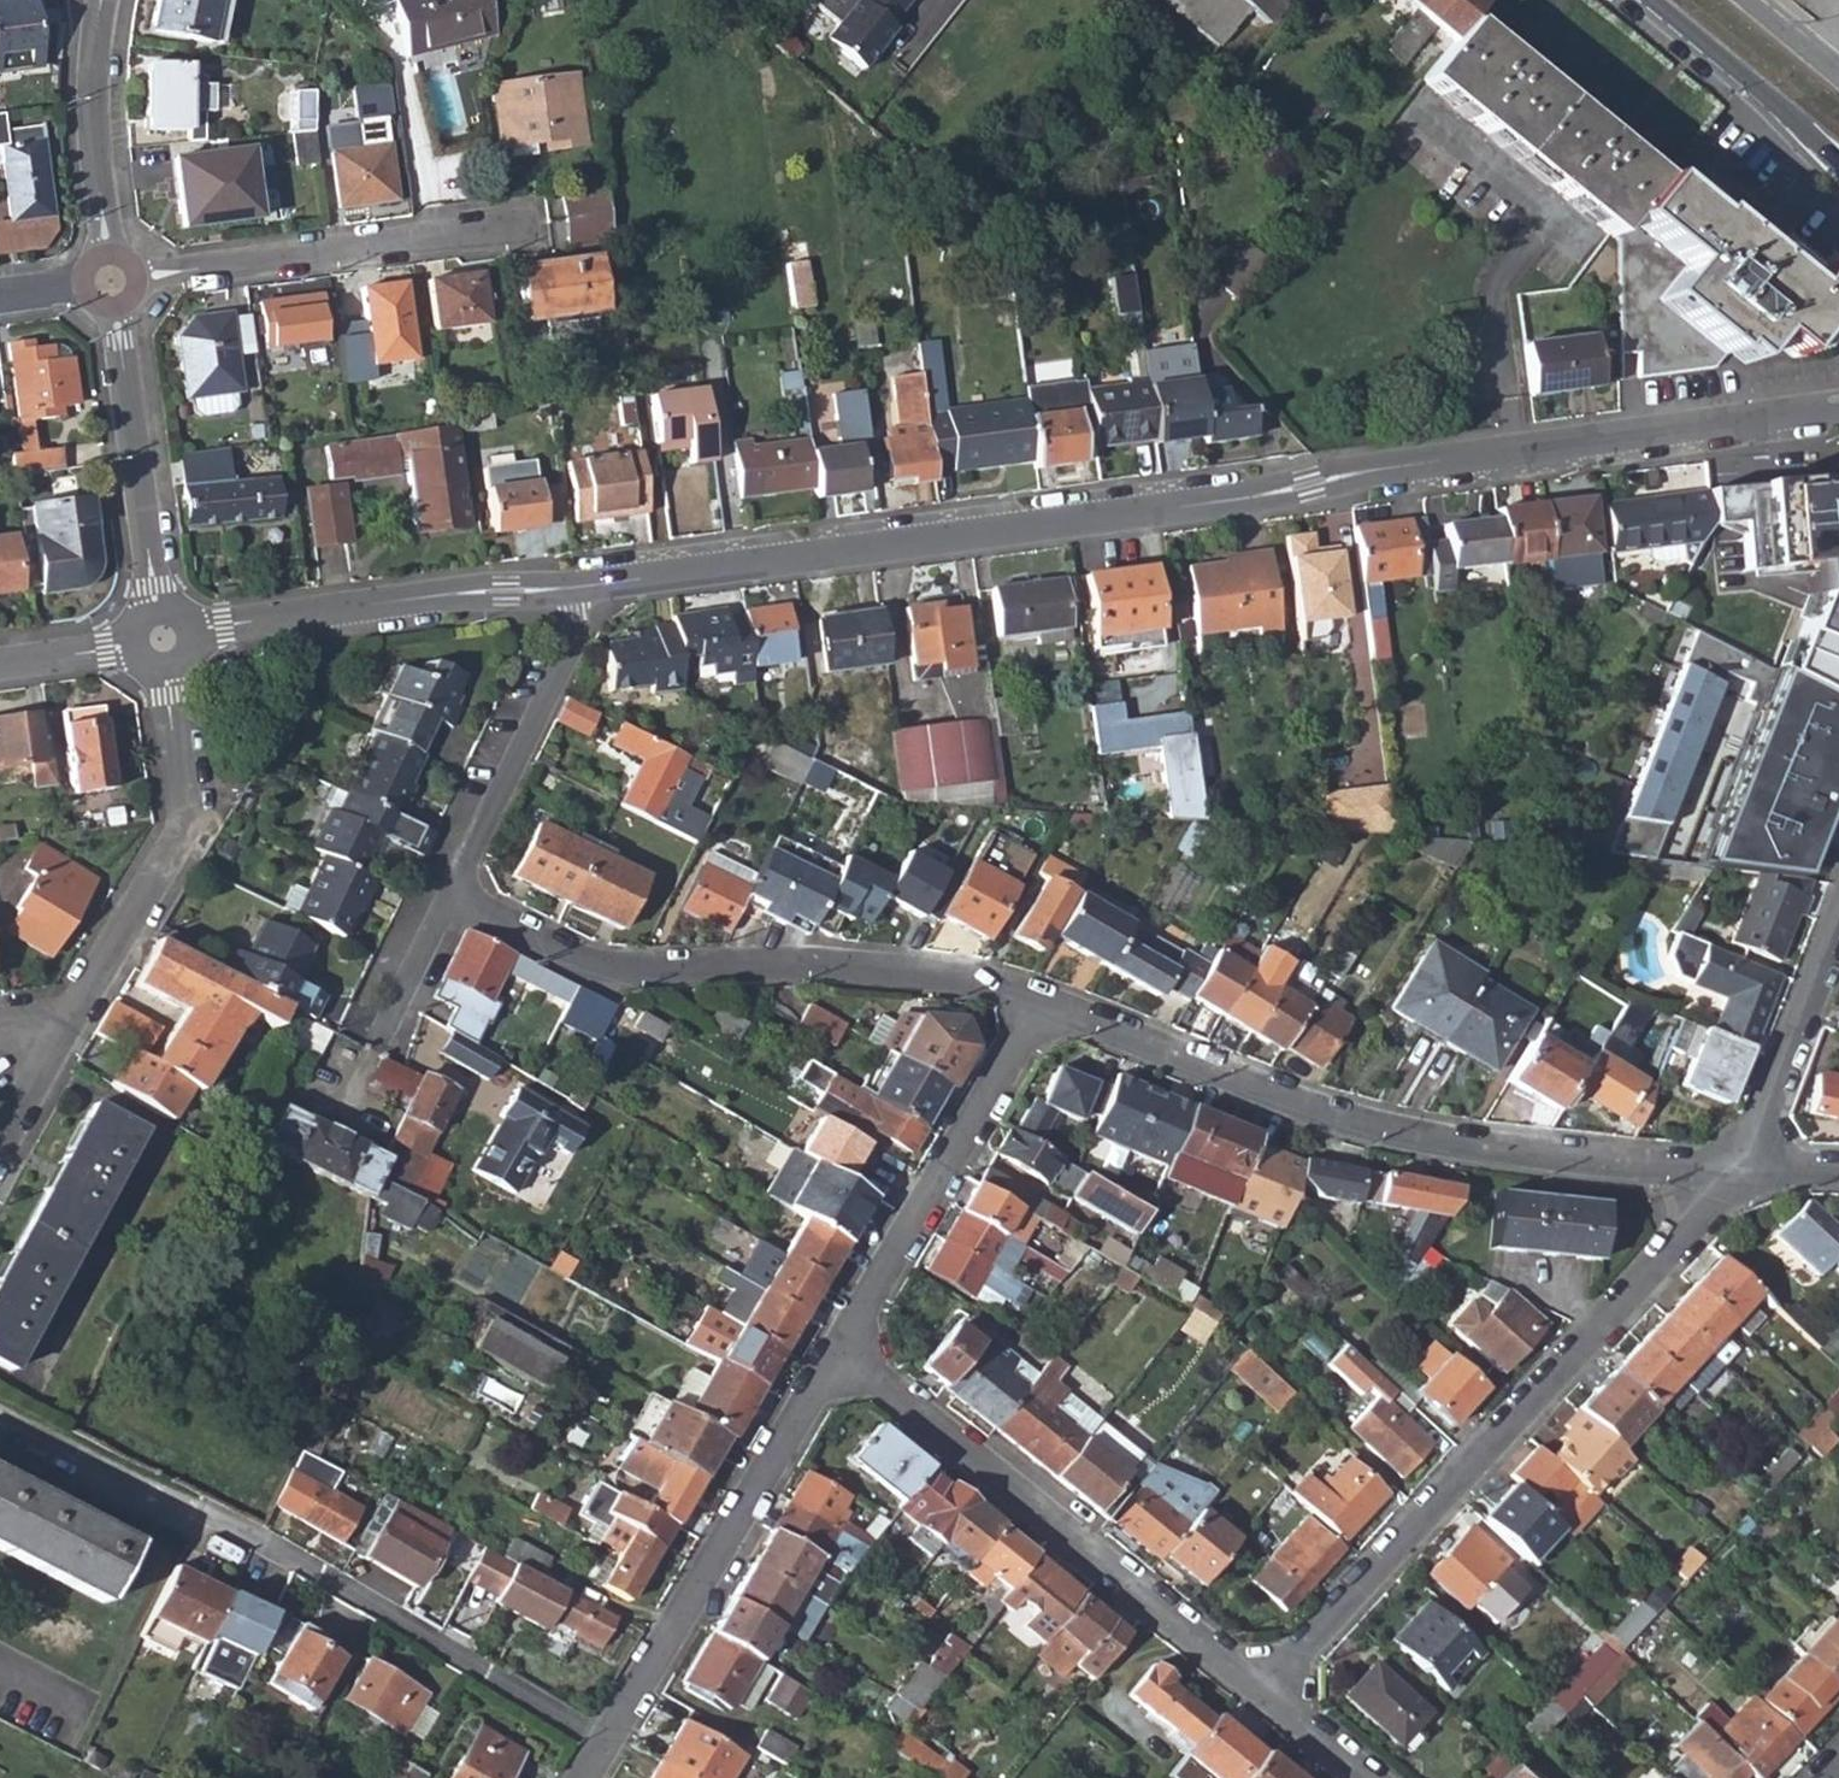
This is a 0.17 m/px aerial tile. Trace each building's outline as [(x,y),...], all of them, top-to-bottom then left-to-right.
[(37,66),(33,34),(40,32),(36,8),(29,10),(28,0),(0,0),(0,72),(37,66)] [(207,44),(216,0),(154,0),(148,33),(207,44)] [(217,45),(226,0),(216,0),(207,44),(217,45)] [(407,56),(493,35),(483,0),(392,0),(407,56)] [(821,40),(859,71),(879,44),(878,36),(886,27),(891,30),(904,14),(915,0),(853,0),(821,40)] [(1215,48),(1245,10),(1264,26),(1285,0),(1155,0),(1215,48)] [(1449,42),(1466,23),(1485,0),(1417,0),(1410,9),(1378,49),(1398,65),(1430,26),(1449,42)] [(1410,9),(1417,0),(1399,0),(1410,9)] [(1418,81),(1604,234),(1609,238),(1658,180),(1466,23),(1449,42),(1418,81)] [(878,36),(879,44),(891,30),(886,27),(878,36)] [(146,64),(145,131),(188,132),(189,116),(202,116),(212,116),(214,88),(205,88),(205,78),(189,69),(189,65),(146,64)] [(492,88),(500,146),(503,145),(527,143),(545,141),(547,149),(582,145),(573,78),(492,88)] [(289,129),(315,130),(316,90),(290,89),(289,129)] [(330,153),(335,196),(370,192),(371,202),(394,200),(383,119),(388,118),(387,104),(364,106),(364,121),(356,123),(357,134),(359,149),(330,153)] [(189,116),(188,132),(187,143),(202,141),(202,116),(189,116)] [(9,220),(49,214),(37,127),(1,131),(0,128),(0,162),(1,161),(9,220)] [(295,166),(317,164),(313,131),(290,133),(295,166)] [(359,149),(357,134),(328,138),(330,153),(359,149)] [(1313,153),(1302,142),(1289,157),(1301,168),(1313,153)] [(527,143),(503,145),(505,157),(529,154),(527,143)] [(171,161),(181,228),(256,218),(247,150),(171,161)] [(1614,242),(1662,184),(1658,180),(1609,238),(1614,242)] [(1662,184),(1614,242),(1617,355),(1635,355),(1637,379),(1707,371),(1725,350),(1742,365),(1764,339),(1789,359),(1806,338),(1810,341),(1838,306),(1838,290),(1791,250),(1787,247),(1781,247),(1775,248),(1772,251),(1765,258),(1706,213),(1703,217),(1662,184)] [(335,196),(337,206),(371,202),(370,192),(335,196)] [(562,198),(564,218),(606,213),(603,192),(562,198)] [(0,221),(0,255),(43,248),(56,231),(53,213),(49,214),(9,220),(0,221)] [(568,242),(609,236),(606,213),(564,218),(568,242)] [(1213,284),(1235,302),(1268,262),(1246,245),(1213,284)] [(516,269),(523,322),(601,312),(595,258),(516,269)] [(426,281),(432,332),(485,324),(478,274),(426,281)] [(1120,313),(1125,348),(1140,347),(1133,298),(1130,274),(1104,278),(1110,315),(1120,313)] [(360,290),(370,365),(412,359),(400,285),(360,290)] [(259,303),(265,349),(324,341),(317,296),(259,303)] [(236,316),(240,351),(253,350),(249,314),(236,316)] [(176,339),(185,398),(191,398),(233,393),(238,392),(228,315),(192,319),(176,339)] [(863,324),(851,325),(855,351),(866,348),(863,324)] [(1589,337),(1520,347),(1527,396),(1596,386),(1589,337)] [(21,454),(10,455),(12,475),(61,469),(58,448),(33,452),(30,423),(56,417),(57,408),(75,404),(68,359),(50,361),(47,347),(30,348),(28,341),(6,345),(21,454)] [(47,347),(50,361),(68,359),(67,356),(65,352),(62,350),(54,345),(47,347)] [(1121,349),(1125,380),(1144,379),(1140,347),(1125,348),(1121,349)] [(936,353),(916,355),(917,370),(921,395),(941,393),(936,353)] [(785,432),(804,429),(799,388),(795,359),(775,362),(785,432)] [(910,483),(932,481),(930,470),(923,416),(921,395),(917,370),(889,375),(895,427),(884,429),(885,440),(880,439),(885,482),(909,478),(910,483)] [(1192,381),(1194,393),(1222,389),(1221,379),(1213,374),(1192,376),(1192,381)] [(726,375),(701,377),(703,391),(707,425),(733,422),(726,375)] [(1091,448),(1152,440),(1145,387),(1144,379),(1125,380),(1126,387),(1084,391),(1091,445),(1091,448)] [(1033,460),(1034,467),(1082,460),(1080,446),(1091,445),(1084,391),(1083,381),(1071,382),(1071,381),(1024,387),(1025,401),(1028,419),(1033,460)] [(1152,444),(1200,438),(1194,393),(1192,381),(1145,387),(1152,440),(1152,444)] [(813,385),(799,388),(804,429),(805,437),(819,435),(813,385)] [(1223,392),(1222,389),(1194,393),(1200,438),(1200,444),(1252,437),(1249,409),(1226,412),(1223,392)] [(688,464),(711,460),(707,425),(703,391),(649,398),(655,444),(685,441),(686,448),(688,464)] [(1223,392),(1226,412),(1249,409),(1231,391),(1223,392)] [(233,393),(191,398),(192,409),(199,415),(229,412),(234,405),(233,393)] [(620,423),(632,423),(628,393),(616,395),(620,423)] [(949,471),(1033,460),(1028,419),(1025,401),(941,412),(941,415),(923,416),(930,470),(949,467),(949,471)] [(492,429),(490,412),(462,416),(463,432),(492,429)] [(647,421),(632,423),(637,453),(644,512),(648,542),(714,533),(709,502),(675,506),(671,478),(655,479),(647,421)] [(831,449),(807,453),(812,489),(812,498),(860,490),(852,427),(828,430),(831,449)] [(451,430),(380,440),(385,474),(396,472),(396,461),(404,459),(414,533),(465,526),(451,430)] [(374,475),(385,474),(380,440),(369,441),(374,475)] [(739,499),(812,489),(807,453),(805,440),(747,447),(746,440),(732,443),(739,499)] [(327,481),(374,475),(369,441),(324,446),(327,481)] [(655,444),(656,452),(686,448),(685,441),(655,444)] [(231,483),(228,447),(178,455),(185,526),(276,518),(273,480),(231,483)] [(573,521),(644,512),(637,453),(566,462),(573,521)] [(483,468),(491,532),(541,525),(532,462),(483,468)] [(1705,495),(1705,497),(1708,526),(1706,530),(1733,527),(1738,576),(1806,569),(1809,599),(1815,598),(1809,614),(1806,612),(1780,677),(1838,706),(1838,482),(1705,495)] [(303,492),(311,547),(349,542),(341,487),(303,492)] [(1676,498),(1602,507),(1607,555),(1645,550),(1677,547),(1678,565),(1685,569),(1708,526),(1705,497),(1676,500),(1676,498)] [(29,508),(40,593),(69,590),(77,588),(85,584),(91,576),(94,559),(86,500),(29,508)] [(1588,501),(1538,506),(1545,562),(1548,592),(1597,587),(1588,501)] [(1538,506),(1495,511),(1496,521),(1501,567),(1545,562),(1538,506)] [(1376,583),(1430,577),(1426,546),(1422,521),(1352,529),(1365,623),(1379,621),(1376,583)] [(1448,574),(1501,567),(1496,521),(1442,528),(1444,543),(1426,546),(1430,577),(1432,595),(1450,592),(1448,574)] [(1304,536),(1286,538),(1299,643),(1319,640),(1327,631),(1325,622),(1345,620),(1337,554),(1313,557),(1312,551),(1311,541),(1304,536)] [(15,591),(7,538),(0,539),(0,594),(15,591)] [(1677,547),(1645,550),(1647,563),(1651,567),(1678,563),(1677,547)] [(1187,570),(1196,641),(1256,632),(1257,640),(1281,637),(1269,553),(1248,556),(1249,561),(1222,566),(1223,570),(1213,571),(1213,567),(1187,570)] [(1099,650),(1100,657),(1158,650),(1147,569),(1082,577),(1091,651),(1099,650)] [(997,636),(1031,633),(1063,630),(1058,582),(990,590),(997,636)] [(911,684),(934,682),(937,682),(937,674),(969,670),(961,612),(961,610),(928,614),(927,607),(901,609),(911,684)] [(785,609),(742,613),(742,620),(749,668),(778,664),(778,657),(791,655),(785,609)] [(961,612),(969,670),(985,668),(977,610),(961,612)] [(730,686),(750,684),(749,668),(742,620),(722,621),(721,612),(669,619),(670,627),(675,661),(691,660),(693,670),(708,668),(709,677),(728,674),(730,686)] [(824,673),(882,667),(876,612),(817,619),(824,673)] [(1379,621),(1365,623),(1370,661),(1382,659),(1379,621)] [(642,698),(680,695),(675,661),(670,627),(648,629),(648,634),(621,636),(617,643),(604,644),(597,655),(602,695),(641,691),(642,698)] [(1031,633),(1034,646),(1066,642),(1063,630),(1031,633)] [(1838,771),(1838,706),(1780,677),(1695,633),(1603,856),(1649,862),(1724,675),(1751,686),(1744,703),(1764,711),(1701,868),(1753,877),(1764,878),(1793,882),(1838,771)] [(399,669),(368,732),(372,734),(419,756),(434,722),(448,728),(458,710),(451,705),(463,679),(433,664),(424,681),(399,669)] [(934,682),(951,724),(982,721),(992,719),(990,700),(985,668),(969,670),(937,674),(937,682),(934,682)] [(1009,698),(990,700),(992,719),(995,739),(1014,736),(1009,698)] [(553,724),(585,739),(597,715),(565,699),(553,724)] [(1093,758),(1156,750),(1165,821),(1188,823),(1202,824),(1197,789),(1194,770),(1189,739),(1186,713),(1122,721),(1120,704),(1086,708),(1093,758)] [(60,712),(71,794),(112,790),(101,706),(60,712)] [(39,763),(32,716),(0,720),(0,768),(39,763)] [(982,721),(990,782),(1000,781),(995,739),(992,719),(982,721)] [(951,724),(890,733),(898,804),(933,806),(933,790),(990,782),(982,721),(951,724)] [(679,770),(684,758),(618,725),(608,744),(639,762),(617,806),(694,845),(708,818),(688,807),(700,781),(679,770)] [(776,731),(769,742),(771,742),(808,761),(812,750),(776,731)] [(372,734),(343,793),(345,794),(396,819),(411,789),(406,787),(421,757),(419,756),(372,734)] [(839,738),(812,735),(814,747),(812,750),(808,761),(874,794),(881,796),(888,783),(863,769),(870,754),(839,738)] [(758,768),(796,785),(808,761),(771,742),(758,768)] [(796,785),(862,819),(874,794),(808,761),(796,785)] [(1206,766),(1194,770),(1197,789),(1209,787),(1206,766)] [(328,812),(334,816),(345,794),(343,793),(328,786),(320,802),(321,809),(328,812)] [(1319,797),(1324,832),(1392,837),(1386,788),(1319,797)] [(328,812),(308,850),(322,857),(357,875),(367,854),(377,837),(397,847),(418,858),(429,835),(396,819),(345,794),(334,816),(328,812)] [(507,877),(562,904),(592,845),(574,836),(571,843),(535,825),(507,877)] [(972,875),(951,911),(994,937),(1042,855),(999,829),(972,875)] [(843,865),(778,832),(758,871),(743,900),(771,914),(781,919),(786,910),(813,924),(843,865)] [(367,854),(388,866),(397,847),(377,837),(367,854)] [(1402,848),(1453,869),(1469,843),(1465,842),(1408,839),(1402,848)] [(1379,851),(1394,861),(1402,848),(1386,840),(1379,851)] [(610,854),(592,845),(562,904),(618,931),(644,880),(607,861),(610,854)] [(922,846),(889,902),(924,922),(928,914),(944,923),(951,911),(972,875),(922,846)] [(16,910),(4,931),(46,956),(92,879),(42,848),(33,848),(20,869),(32,876),(12,908),(16,910)] [(684,905),(729,927),(739,908),(743,900),(758,871),(713,848),(684,905)] [(286,888),(276,908),(339,939),(353,911),(357,913),(373,882),(357,875),(322,857),(301,896),(286,888)] [(1081,880),(1045,858),(1034,876),(1044,882),(1011,937),(1037,953),(1081,880)] [(830,933),(839,916),(841,913),(838,911),(841,905),(851,910),(846,919),(866,930),(887,888),(843,865),(813,924),(830,933)] [(1799,920),(1807,899),(1763,883),(1764,878),(1753,877),(1726,946),(1775,967),(1795,918),(1799,920)] [(1050,938),(1103,968),(1127,926),(1075,896),(1050,938)] [(739,908),(766,922),(771,914),(743,900),(739,908)] [(839,916),(846,919),(851,910),(841,905),(838,911),(841,913),(839,916)] [(1696,914),(1684,907),(1667,935),(1674,937),(1681,940),(1696,914)] [(781,919),(808,933),(813,924),(786,910),(781,919)] [(228,951),(215,973),(284,1007),(309,1020),(320,998),(292,984),(310,948),(261,922),(242,958),(228,951)] [(1160,988),(1164,990),(1184,957),(1179,953),(1177,956),(1127,926),(1103,968),(1153,998),(1160,988)] [(556,1023),(594,1043),(597,1037),(612,1007),(530,966),(530,964),(464,932),(441,978),(479,999),(485,1002),(500,973),(565,1005),(556,1023)] [(1217,954),(1238,968),(1249,949),(1227,937),(1217,954)] [(1723,1001),(1709,1036),(1746,1051),(1749,1052),(1778,981),(1681,940),(1674,937),(1665,957),(1671,979),(1723,1001)] [(181,1014),(147,1067),(186,1089),(193,1094),(229,1033),(240,1025),(246,1016),(271,1030),(284,1007),(215,973),(156,943),(133,986),(181,1014)] [(1388,1012),(1440,1043),(1478,980),(1481,976),(1429,944),(1388,1012)] [(1190,998),(1219,1017),(1246,972),(1260,949),(1252,945),(1249,949),(1238,968),(1217,954),(1207,970),(1190,998)] [(1246,972),(1276,990),(1286,974),(1290,968),(1260,949),(1246,972)] [(1350,959),(1338,952),(1324,975),(1336,983),(1350,959)] [(1164,990),(1187,1003),(1190,998),(1207,970),(1184,957),(1164,990)] [(1219,1017),(1248,1035),(1276,990),(1246,972),(1219,1017)] [(1276,990),(1304,1007),(1313,993),(1286,974),(1276,990)] [(1530,1013),(1478,980),(1440,1043),(1491,1076),(1530,1013)] [(1342,1005),(1316,989),(1313,993),(1304,1007),(1280,1047),(1318,1071),(1347,1021),(1338,1015),(1342,1005)] [(1248,1035),(1276,1052),(1280,1047),(1304,1007),(1276,990),(1248,1035)] [(1571,1091),(1634,1131),(1651,1088),(1606,1058),(1614,1046),(1623,1051),(1646,1009),(1626,1001),(1605,1036),(1594,1054),(1571,1091)] [(155,1029),(111,1004),(93,1035),(126,1054),(137,1060),(155,1029)] [(794,1026),(829,1047),(842,1027),(806,1006),(794,1026)] [(733,1043),(743,1024),(715,1008),(705,1026),(733,1043)] [(896,1022),(875,1012),(862,1038),(885,1053),(944,1088),(948,1090),(972,1049),(961,1022),(952,1011),(908,1009),(896,1022)] [(656,1042),(664,1028),(640,1014),(632,1027),(656,1042)] [(300,1021),(286,1048),(313,1062),(327,1035),(300,1021)] [(1562,1031),(1544,1021),(1505,1084),(1551,1112),(1554,1108),(1556,1110),(1576,1074),(1547,1055),(1562,1031)] [(1723,1106),(1746,1051),(1709,1036),(1678,1023),(1667,1051),(1690,1061),(1679,1087),(1723,1106)] [(1582,1048),(1594,1054),(1605,1036),(1593,1030),(1582,1048)] [(588,1093),(615,1047),(597,1037),(594,1043),(574,1085),(588,1093)] [(483,1081),(495,1060),(458,1039),(446,1060),(483,1081)] [(885,1053),(861,1094),(864,1095),(920,1128),(944,1088),(885,1053)] [(126,1054),(106,1085),(166,1122),(186,1089),(147,1067),(137,1060),(126,1054)] [(366,1086),(405,1105),(418,1078),(399,1067),(399,1065),(381,1056),(366,1086)] [(861,1094),(805,1061),(793,1081),(817,1095),(808,1112),(810,1113),(863,1143),(863,1144),(870,1132),(908,1154),(923,1129),(920,1128),(864,1095),(861,1094)] [(419,1076),(418,1078),(405,1105),(399,1117),(434,1135),(421,1161),(404,1194),(411,1199),(428,1210),(447,1165),(439,1161),(456,1126),(442,1117),(454,1093),(419,1076)] [(1816,1077),(1808,1115),(1838,1122),(1838,1081),(1816,1077)] [(1090,1141),(1162,1171),(1182,1124),(1165,1118),(1171,1103),(1128,1086),(1122,1101),(1105,1094),(1089,1087),(1087,1093),(1051,1079),(1043,1083),(1034,1111),(1027,1107),(1012,1134),(1036,1148),(1053,1119),(1078,1130),(1083,1117),(1098,1123),(1090,1141)] [(1105,1094),(1122,1101),(1128,1086),(1112,1079),(1105,1094)] [(579,1112),(590,1094),(588,1093),(574,1085),(563,1103),(579,1112)] [(469,1172),(510,1196),(540,1143),(564,1157),(579,1131),(511,1092),(496,1117),(503,1121),(499,1128),(495,1126),(469,1172)] [(1165,1118),(1182,1124),(1187,1109),(1171,1103),(1165,1118)] [(6,1371),(137,1133),(91,1106),(0,1273),(0,1368),(6,1371)] [(276,1107),(257,1146),(281,1157),(283,1160),(339,1187),(340,1186),(365,1199),(374,1179),(384,1160),(379,1158),(359,1147),(359,1146),(304,1119),(299,1118),(276,1107)] [(1189,1183),(1229,1201),(1252,1144),(1255,1137),(1187,1109),(1182,1124),(1162,1171),(1159,1179),(1186,1189),(1189,1183)] [(844,1166),(838,1179),(870,1198),(878,1185),(888,1191),(900,1171),(860,1148),(863,1143),(810,1113),(802,1128),(818,1138),(813,1146),(844,1166)] [(434,1135),(399,1117),(387,1142),(421,1161),(434,1135)] [(995,1154),(1068,1198),(1082,1175),(1036,1148),(1012,1134),(1008,1131),(995,1154)] [(421,1161),(387,1142),(379,1158),(384,1160),(374,1179),(404,1194),(421,1161)] [(1272,1153),(1252,1144),(1229,1201),(1257,1213),(1281,1224),(1290,1200),(1297,1180),(1299,1174),(1268,1160),(1272,1153)] [(770,1201),(786,1210),(813,1164),(790,1150),(763,1196),(770,1201)] [(1268,1160),(1299,1174),(1301,1167),(1272,1153),(1268,1160)] [(1299,1174),(1297,1180),(1314,1200),(1352,1208),(1360,1175),(1303,1162),(1301,1167),(1299,1174)] [(846,1245),(873,1199),(870,1198),(838,1179),(813,1164),(786,1210),(794,1215),(803,1220),(846,1245)] [(986,1169),(976,1185),(1018,1209),(1026,1196),(1027,1194),(986,1169)] [(1068,1198),(1132,1236),(1145,1213),(1082,1175),(1068,1198)] [(1389,1279),(1398,1285),(1422,1251),(1453,1203),(1456,1191),(1367,1175),(1363,1204),(1424,1216),(1389,1279)] [(432,1219),(431,1213),(428,1210),(411,1199),(404,1194),(374,1179),(365,1199),(366,1199),(382,1207),(386,1221),(401,1228),(404,1224),(419,1230),(426,1227),(432,1219)] [(1019,1247),(1035,1220),(1018,1209),(976,1185),(960,1213),(1019,1247)] [(1494,1194),(1487,1250),(1596,1262),(1602,1207),(1494,1194)] [(1035,1220),(1038,1221),(1046,1207),(1026,1196),(1018,1209),(1035,1220)] [(434,1213),(459,1232),(469,1219),(444,1199),(434,1213)] [(789,1224),(794,1215),(786,1210),(770,1201),(765,1210),(789,1224)] [(1224,1214),(1242,1222),(1245,1216),(1253,1220),(1257,1213),(1229,1201),(1224,1214)] [(1838,1274),(1838,1225),(1835,1223),(1829,1228),(1802,1205),(1772,1236),(1816,1279),(1829,1264),(1838,1274)] [(1064,1218),(1058,1215),(1046,1207),(1038,1221),(1056,1232),(1064,1218)] [(1015,1259),(1056,1284),(1065,1274),(1052,1267),(1019,1247),(960,1213),(943,1241),(988,1267),(1001,1248),(1016,1257),(1015,1259)] [(803,1220),(781,1257),(823,1282),(846,1245),(803,1220)] [(1069,1240),(1052,1267),(1065,1274),(1084,1249),(1069,1240)] [(970,1298),(970,1296),(976,1286),(1007,1304),(1019,1285),(988,1267),(943,1241),(924,1271),(970,1298)] [(1409,1292),(1437,1258),(1422,1251),(1398,1285),(1409,1292)] [(573,1261),(559,1252),(548,1270),(563,1279),(573,1261)] [(728,1255),(720,1269),(739,1280),(747,1266),(728,1255)] [(781,1257),(760,1292),(803,1317),(823,1282),(781,1257)] [(1150,1270),(1127,1257),(1120,1271),(1153,1291),(1185,1309),(1190,1295),(1177,1287),(1182,1276),(1156,1261),(1150,1270)] [(388,1267),(357,1258),(353,1288),(373,1299),(388,1267)] [(1730,1325),(1757,1295),(1718,1259),(1691,1288),(1730,1325)] [(1281,1267),(1271,1279),(1309,1313),(1320,1301),(1281,1267)] [(732,1293),(739,1280),(720,1269),(712,1281),(732,1293)] [(1146,1303),(1153,1291),(1120,1271),(1111,1284),(1146,1303)] [(1469,1304),(1447,1328),(1498,1375),(1543,1326),(1508,1293),(1485,1281),(1477,1296),(1493,1310),(1485,1318),(1469,1304)] [(970,1296),(1001,1313),(1007,1304),(976,1286),(970,1296)] [(1718,1339),(1730,1325),(1691,1288),(1665,1316),(1719,1367),(1731,1353),(1718,1339)] [(760,1292),(739,1328),(781,1352),(803,1317),(760,1292)] [(1219,1313),(1190,1295),(1185,1309),(1213,1325),(1219,1313)] [(383,1340),(398,1313),(373,1299),(349,1345),(365,1354),(375,1335),(383,1340)] [(585,1370),(589,1363),(476,1299),(454,1344),(540,1392),(560,1357),(585,1370)] [(781,1352),(739,1328),(705,1308),(684,1344),(706,1357),(714,1362),(760,1388),(781,1352)] [(1797,1313),(1786,1324),(1815,1350),(1816,1349),(1825,1339),(1797,1313)] [(1692,1396),(1719,1367),(1665,1316),(1638,1345),(1677,1382),(1692,1396)] [(918,1368),(942,1387),(984,1336),(988,1330),(971,1317),(965,1324),(959,1318),(918,1368)] [(1831,1332),(1825,1339),(1816,1349),(1828,1359),(1838,1347),(1838,1339),(1831,1332)] [(1014,1361),(984,1336),(942,1387),(993,1429),(1024,1391),(1005,1375),(1014,1361)] [(1430,1344),(1409,1365),(1425,1380),(1445,1357),(1430,1344)] [(1668,1393),(1677,1382),(1638,1345),(1611,1374),(1650,1411),(1659,1401),(1670,1411),(1677,1403),(1668,1393)] [(1400,1420),(1411,1408),(1369,1369),(1344,1346),(1323,1368),(1356,1399),(1362,1393),(1371,1402),(1345,1430),(1400,1480),(1428,1448),(1400,1420)] [(1224,1373),(1272,1417),(1290,1395),(1243,1350),(1224,1373)] [(1369,1369),(1411,1408),(1419,1399),(1413,1392),(1415,1390),(1379,1357),(1369,1369)] [(1415,1390),(1413,1392),(1419,1399),(1449,1427),(1482,1391),(1445,1357),(1425,1380),(1415,1390)] [(1063,1370),(1050,1359),(1024,1391),(993,1429),(1035,1464),(1063,1429),(1044,1413),(1060,1394),(1050,1387),(1063,1370)] [(706,1376),(683,1415),(725,1438),(729,1440),(760,1388),(714,1362),(706,1376)] [(665,1404),(683,1415),(706,1376),(688,1366),(665,1404)] [(1611,1374),(1577,1411),(1580,1413),(1619,1450),(1653,1412),(1650,1411),(1611,1374)] [(1820,1409),(1833,1421),(1838,1414),(1838,1388),(1820,1409)] [(1067,1425),(1073,1430),(1086,1415),(1060,1394),(1044,1413),(1063,1429),(1067,1425)] [(647,1395),(623,1438),(631,1443),(700,1481),(725,1438),(683,1415),(665,1404),(647,1395)] [(313,1459),(340,1409),(320,1399),(296,1450),(313,1459)] [(1820,1409),(1794,1437),(1807,1449),(1824,1430),(1833,1421),(1820,1409)] [(1563,1450),(1552,1463),(1592,1500),(1607,1483),(1616,1480),(1632,1462),(1619,1450),(1580,1413),(1563,1431),(1566,1435),(1572,1441),(1563,1450)] [(1097,1424),(1086,1415),(1073,1430),(1083,1439),(1097,1424)] [(1070,1434),(1073,1430),(1067,1425),(1063,1429),(1070,1434)] [(849,1459),(900,1502),(927,1468),(876,1426),(849,1459)] [(1037,1465),(1052,1477),(1083,1439),(1073,1430),(1070,1434),(1063,1429),(1035,1464),(1037,1465)] [(1836,1441),(1824,1430),(1807,1449),(1819,1460),(1836,1441)] [(1558,1445),(1563,1450),(1572,1441),(1566,1435),(1558,1445)] [(1110,1461),(1083,1439),(1052,1477),(1106,1521),(1135,1485),(1137,1482),(1126,1474),(1110,1461)] [(655,1491),(644,1510),(671,1525),(674,1526),(700,1481),(631,1443),(616,1468),(655,1491)] [(1557,1503),(1543,1516),(1559,1531),(1568,1539),(1598,1506),(1592,1500),(1552,1463),(1536,1447),(1509,1476),(1533,1500),(1543,1490),(1557,1503)] [(327,1492),(339,1473),(313,1459),(296,1450),(270,1504),(337,1544),(357,1511),(327,1492)] [(1110,1461),(1126,1474),(1136,1463),(1120,1450),(1110,1461)] [(1786,1450),(1769,1468),(1779,1477),(1796,1460),(1786,1450)] [(1178,1480),(1196,1494),(1202,1487),(1151,1464),(1137,1482),(1135,1485),(1140,1489),(1144,1492),(1159,1473),(1174,1484),(1178,1480)] [(1303,1478),(1289,1495),(1341,1543),(1383,1497),(1345,1464),(1327,1483),(1321,1479),(1313,1488),(1303,1478)] [(906,1540),(927,1557),(927,1556),(938,1544),(941,1546),(974,1506),(927,1468),(900,1502),(894,1510),(915,1527),(906,1540)] [(1754,1484),(1765,1494),(1779,1477),(1769,1468),(1754,1484)] [(837,1511),(845,1498),(804,1472),(787,1502),(864,1547),(884,1522),(873,1515),(858,1534),(854,1531),(855,1529),(839,1520),(843,1514),(837,1511)] [(1159,1557),(1197,1510),(1212,1492),(1204,1485),(1202,1487),(1196,1494),(1178,1480),(1174,1484),(1159,1473),(1144,1492),(1140,1489),(1112,1526),(1156,1562),(1159,1557)] [(98,1604),(129,1544),(0,1477),(0,1553),(98,1604)] [(578,1515),(604,1530),(610,1519),(620,1525),(633,1504),(595,1483),(578,1515)] [(1528,1565),(1559,1531),(1543,1516),(1512,1487),(1481,1520),(1528,1565)] [(536,1495),(527,1510),(559,1528),(567,1513),(536,1495)] [(412,1589),(447,1530),(382,1496),(350,1551),(412,1589)] [(864,1547),(787,1502),(770,1531),(812,1554),(820,1543),(831,1549),(827,1563),(843,1572),(848,1566),(864,1547)] [(658,1547),(671,1525),(644,1510),(633,1504),(620,1525),(658,1547)] [(938,1550),(963,1571),(998,1526),(974,1506),(941,1546),(938,1550)] [(1235,1542),(1197,1510),(1159,1557),(1197,1588),(1235,1542)] [(1752,1528),(1742,1518),(1730,1532),(1741,1541),(1752,1528)] [(626,1600),(658,1547),(620,1525),(610,1519),(604,1530),(597,1541),(618,1554),(613,1564),(600,1585),(626,1600)] [(1294,1536),(1270,1562),(1303,1592),(1340,1552),(1310,1524),(1298,1538),(1294,1536)] [(966,1631),(973,1638),(1000,1605),(995,1601),(1033,1554),(998,1526),(963,1571),(962,1572),(982,1587),(990,1578),(996,1583),(982,1604),(982,1612),(966,1631)] [(1470,1528),(1426,1575),(1464,1612),(1481,1594),(1490,1602),(1517,1573),(1470,1528)] [(770,1531),(750,1564),(797,1592),(817,1557),(812,1554),(770,1531)] [(512,1539),(501,1558),(537,1577),(548,1558),(512,1539)] [(501,1558),(480,1547),(463,1580),(494,1596),(491,1602),(543,1629),(549,1618),(571,1630),(569,1633),(597,1648),(613,1617),(537,1577),(501,1558)] [(1686,1549),(1666,1569),(1681,1584),(1701,1563),(1686,1549)] [(995,1601),(1000,1605),(999,1606),(1008,1613),(1016,1603),(1030,1615),(1019,1628),(1040,1645),(1042,1644),(1053,1630),(1078,1598),(1082,1594),(1033,1554),(995,1601)] [(588,1577),(600,1585),(613,1564),(601,1557),(588,1577)] [(1284,1613),(1303,1592),(1270,1562),(1264,1557),(1245,1576),(1284,1613)] [(1656,1573),(1632,1599),(1643,1609),(1651,1617),(1659,1608),(1667,1600),(1681,1584),(1666,1569),(1655,1558),(1648,1566),(1656,1573)] [(750,1564),(730,1599),(777,1626),(797,1592),(750,1564)] [(179,1634),(201,1645),(205,1637),(226,1595),(173,1568),(139,1636),(170,1652),(179,1634)] [(1696,1597),(1681,1584),(1667,1600),(1680,1612),(1696,1597)] [(927,1585),(907,1609),(925,1619),(943,1596),(927,1585)] [(233,1692),(239,1679),(270,1616),(226,1595),(205,1637),(212,1641),(196,1674),(233,1692)] [(1125,1636),(1078,1598),(1053,1630),(1081,1653),(1070,1667),(1088,1682),(1099,1668),(1125,1636)] [(730,1599),(709,1634),(756,1662),(777,1626),(730,1599)] [(1424,1605),(1389,1642),(1444,1692),(1478,1656),(1424,1605)] [(1657,1639),(1672,1621),(1659,1608),(1651,1617),(1642,1626),(1657,1639)] [(1626,1620),(1609,1639),(1620,1650),(1642,1626),(1651,1617),(1643,1609),(1628,1623),(1626,1620)] [(1829,1624),(1838,1633),(1838,1613),(1829,1624)] [(1799,1657),(1799,1658),(1838,1695),(1838,1693),(1838,1633),(1829,1624),(1799,1657)] [(1032,1656),(1060,1680),(1070,1667),(1081,1653),(1053,1630),(1042,1644),(1040,1645),(1032,1656)] [(728,1708),(734,1699),(756,1662),(709,1634),(682,1680),(728,1708)] [(295,1635),(264,1685),(307,1711),(337,1659),(295,1635)] [(947,1635),(925,1667),(942,1677),(965,1648),(947,1635)] [(201,1645),(188,1670),(196,1674),(212,1641),(205,1637),(201,1645)] [(1607,1638),(1546,1703),(1559,1715),(1577,1697),(1618,1654),(1620,1650),(1609,1639),(1607,1638)] [(1577,1697),(1585,1705),(1626,1661),(1618,1654),(1577,1697)] [(1751,1682),(1744,1688),(1758,1702),(1797,1738),(1838,1695),(1799,1658),(1765,1694),(1751,1682)] [(368,1661),(344,1700),(401,1734),(424,1695),(368,1661)] [(734,1699),(746,1707),(769,1669),(756,1662),(734,1699)] [(916,1662),(892,1694),(915,1712),(942,1677),(925,1667),(916,1662)] [(1127,1694),(1188,1747),(1209,1722),(1166,1686),(1170,1681),(1151,1665),(1127,1694)] [(1371,1667),(1342,1698),(1395,1747),(1425,1716),(1371,1667)] [(794,1720),(809,1693),(778,1674),(763,1700),(794,1720)] [(883,1707),(905,1725),(915,1712),(892,1694),(883,1707)] [(1797,1738),(1758,1702),(1731,1730),(1705,1706),(1690,1721),(1696,1727),(1746,1774),(1751,1777),(1759,1777),(1797,1738)] [(1522,1728),(1535,1741),(1559,1715),(1546,1703),(1522,1728)] [(1213,1716),(1209,1722),(1188,1747),(1182,1755),(1209,1777),(1241,1777),(1261,1754),(1213,1716)] [(659,1761),(687,1777),(728,1777),(741,1755),(683,1723),(659,1761)] [(1746,1774),(1696,1727),(1686,1738),(1702,1752),(1692,1764),(1706,1777),(1742,1777),(1746,1774)] [(450,1777),(506,1777),(521,1753),(479,1728),(450,1777)] [(763,1731),(753,1748),(782,1764),(792,1747),(763,1731)] [(896,1736),(892,1742),(885,1750),(926,1777),(933,1777),(942,1768),(896,1736)] [(1283,1772),(1261,1754),(1241,1777),(1290,1777),(1283,1772)] [(1493,1777),(1501,1777),(1509,1769),(1493,1754),(1482,1768),(1493,1777)] [(377,1777),(401,1777),(408,1767),(390,1757),(377,1777)] [(659,1761),(649,1777),(687,1777),(659,1761)] [(964,1774),(947,1761),(942,1768),(933,1777),(960,1777),(964,1774)] [(408,1767),(401,1777),(425,1777),(408,1767)] [(1511,1767),(1509,1769),(1501,1777),(1523,1777),(1511,1767)]
